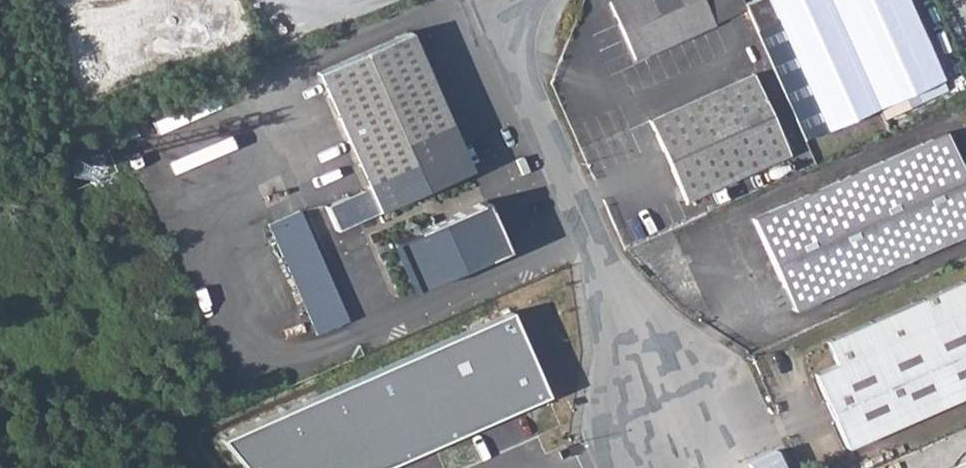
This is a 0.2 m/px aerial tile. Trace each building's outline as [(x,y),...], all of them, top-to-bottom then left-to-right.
[(706,0),(613,0),(610,1),(634,59),(716,23),(706,0)] [(822,131),(941,78),(906,0),(762,0),(822,131)] [(312,72),(362,184),(456,144),(406,33),(312,72)] [(748,77),(644,123),(680,203),(784,158),(748,77)] [(754,219),(793,309),(965,232),(965,175),(946,131),(754,219)] [(456,144),(362,184),(374,212),(468,172),(456,144)] [(481,201),(388,242),(408,287),(501,246),(481,201)] [(302,210),(268,225),(318,336),(351,321),(302,210)] [(827,340),(837,363),(815,373),(847,447),(965,394),(965,278),(827,340)] [(220,441),(244,467),(388,467),(549,399),(510,314),(220,441)]
